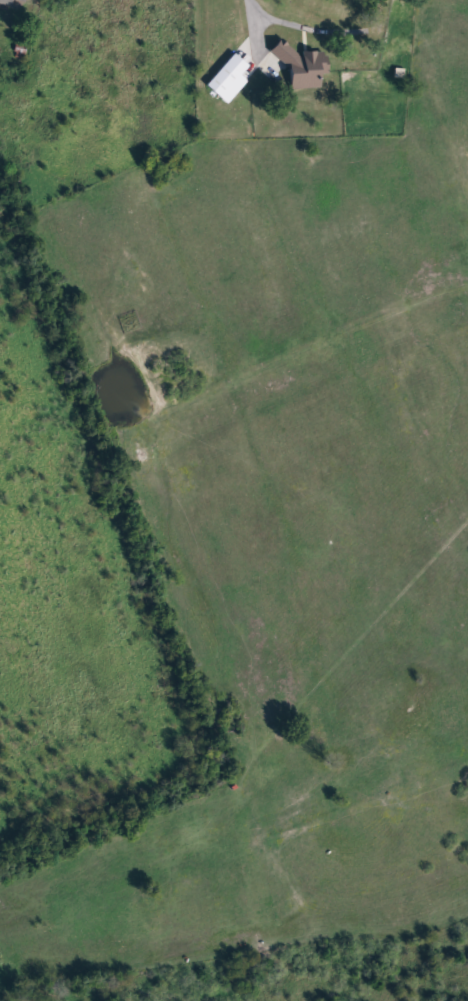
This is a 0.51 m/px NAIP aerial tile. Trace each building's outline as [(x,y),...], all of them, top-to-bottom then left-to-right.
[(290,90),(321,87),(320,75),(328,75),(326,51),(303,53),(291,53),(290,41),(272,42),(274,56),(287,55),(290,90)] [(207,85),(229,104),(249,82),(241,75),(249,66),(235,54),(207,85)]
